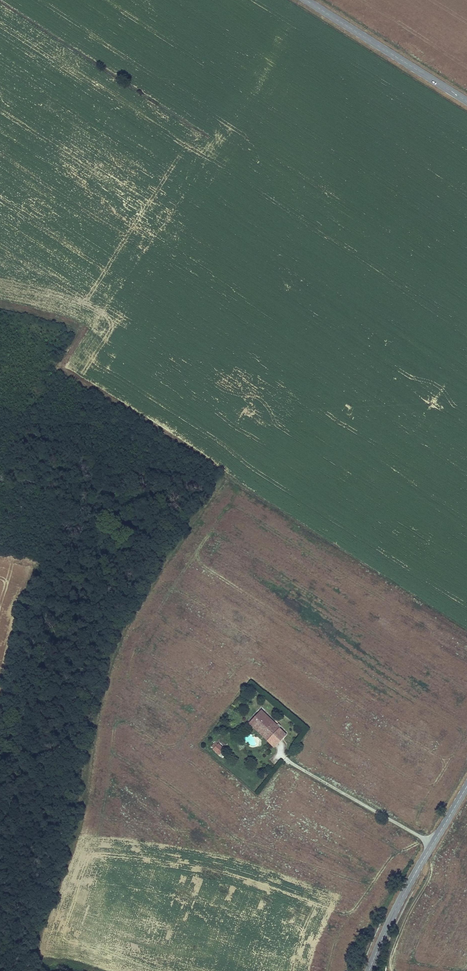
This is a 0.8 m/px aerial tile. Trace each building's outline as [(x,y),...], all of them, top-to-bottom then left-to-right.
[(248,725),(267,743),(280,729),(261,711),(248,725)] [(280,729),(267,743),(273,749),(286,735),(280,729)] [(224,750),(218,744),(218,745),(215,743),(211,748),(213,750),(212,751),(218,756),(224,750)]
